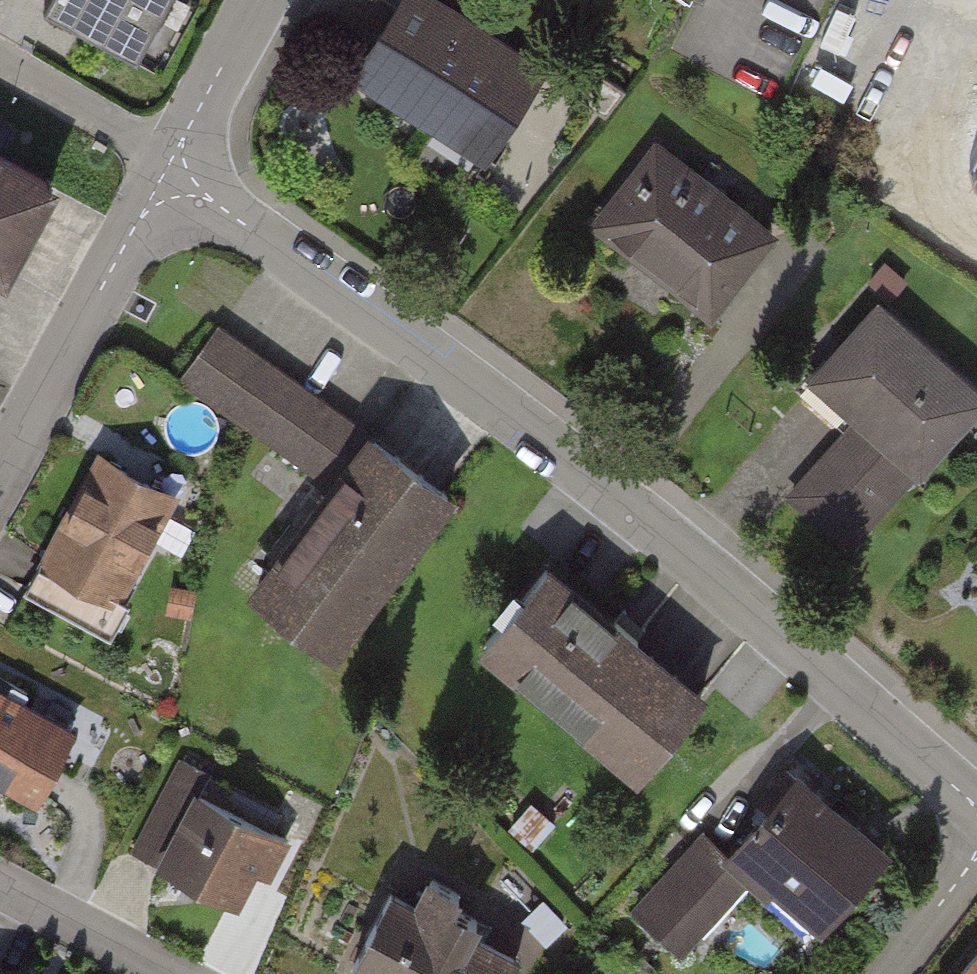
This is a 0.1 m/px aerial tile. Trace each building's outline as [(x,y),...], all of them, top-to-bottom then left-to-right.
[(135,50),(164,0),(46,0),(135,50)] [(351,72),(476,158),(538,70),(474,26),(462,44),(400,1),(351,72)] [(934,180),(976,203),(976,99),(934,180)] [(658,141),(592,226),(709,316),(775,231),(658,141)] [(56,178),(0,149),(0,263),(8,267),(56,178)] [(808,380),(837,405),(855,420),(789,496),(851,549),(976,404),(976,388),(875,301),(808,380)] [(335,486),(372,436),(221,327),(184,377),(335,486)] [(342,648),(453,495),(372,436),(335,486),(260,589),(342,648)] [(26,590),(114,635),(132,601),(125,597),(177,498),(96,456),(26,590)] [(639,778),(705,697),(552,573),(486,654),(639,778)] [(76,730),(0,691),(0,774),(42,795),(76,730)] [(812,932),(882,853),(794,774),(724,852),(702,832),(634,909),(682,952),(749,876),(812,932)] [(272,878),(291,842),(198,793),(161,864),(241,906),(259,871),(272,878)] [(352,973),(507,973),(513,961),(465,937),(475,917),(416,887),(406,907),(385,896),(347,971),(352,973)] [(959,973),(976,973),(976,953),(959,973)]
